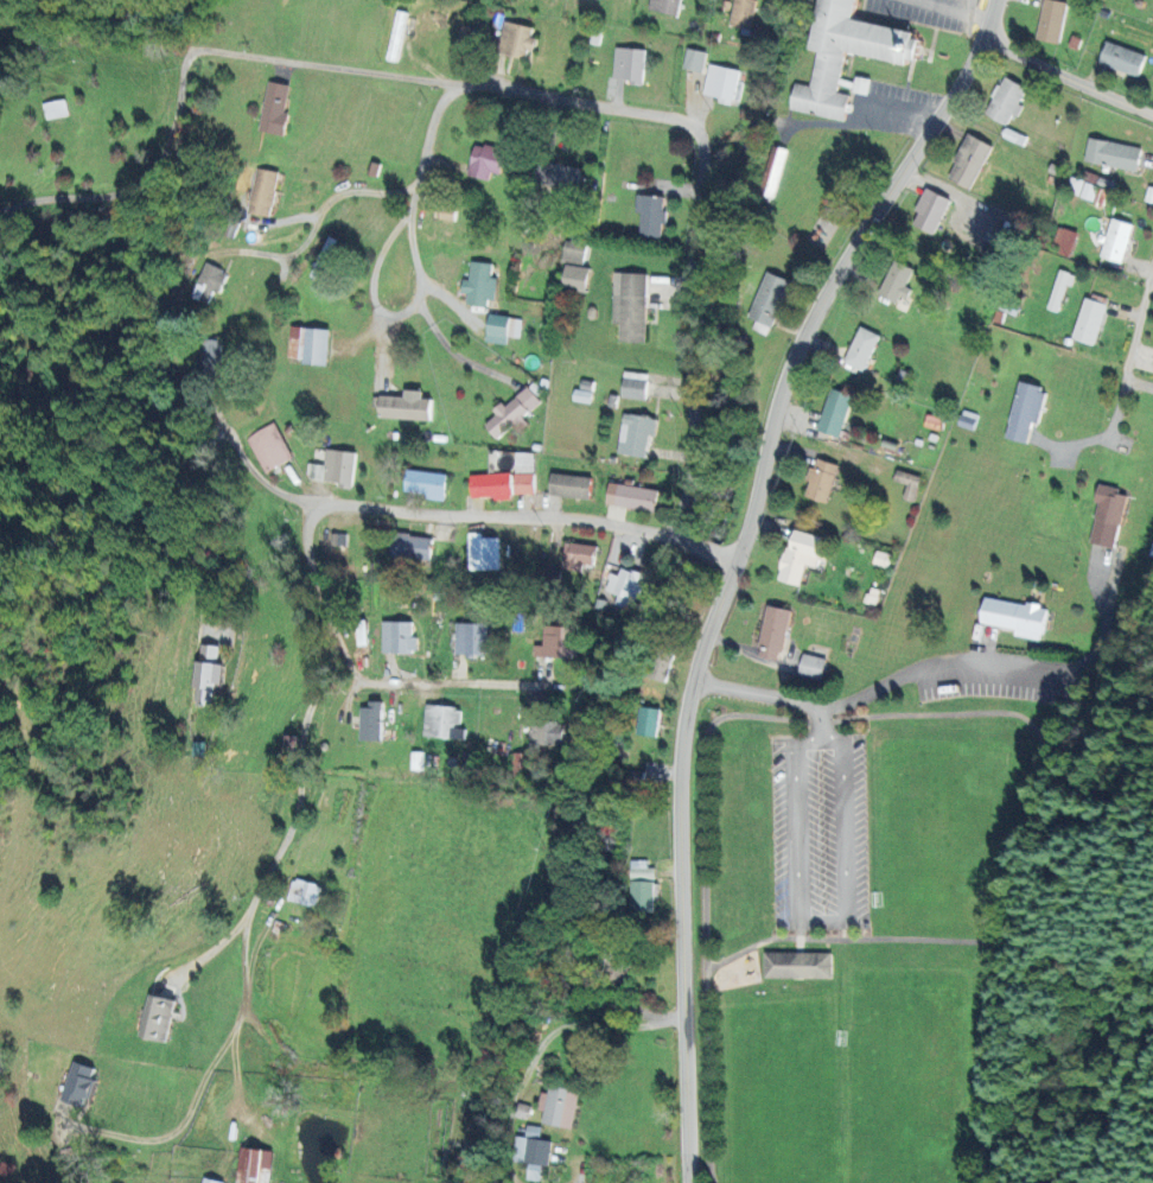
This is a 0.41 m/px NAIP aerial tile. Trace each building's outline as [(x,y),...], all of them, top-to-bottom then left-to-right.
[(680,0),(649,0),(647,9),(677,16),(680,0)] [(756,0),(734,0),(729,25),(750,29),(756,0)] [(913,66),(919,34),(851,21),(855,0),(818,0),(809,50),(817,51),(810,86),(794,83),(789,111),(843,121),(848,95),(836,93),(844,53),(913,66)] [(1060,44),(1065,2),(1048,0),(1042,0),(1037,41),(1060,44)] [(384,60),(395,62),(407,13),(397,10),(384,60)] [(536,29),(503,22),(497,53),(526,59),(528,50),(531,51),(536,29)] [(477,29),(461,25),(455,43),(471,48),(477,29)] [(1137,77),(1145,54),(1106,42),(1098,64),(1137,77)] [(642,86),(644,49),(613,48),(612,79),(628,79),(628,85),(642,86)] [(702,73),(706,52),(685,48),(682,70),(702,73)] [(702,94),(718,98),(717,102),(731,105),(739,71),(709,64),(702,94)] [(838,88),(867,92),(869,79),(855,77),(854,82),(839,80),(838,88)] [(1017,118),(1022,107),(1018,104),(1026,88),(1004,77),(985,114),(1006,126),(1011,115),(1017,118)] [(258,131),(284,136),(289,114),(284,113),(290,86),(268,81),(258,131)] [(46,120),(70,117),(68,100),(44,103),(46,120)] [(946,179),(971,190),(991,145),(967,134),(946,179)] [(1136,171),(1141,148),(1088,138),(1083,161),(1136,171)] [(490,172),(499,174),(505,151),(474,143),(466,176),(488,181),(490,172)] [(775,199),(785,149),(769,146),(759,195),(775,199)] [(575,192),(582,170),(540,158),(534,181),(575,192)] [(271,217),(278,172),(254,168),(247,214),(271,217)] [(1092,199),(1095,184),(1070,178),(1066,194),(1092,199)] [(935,235),(948,198),(924,189),(911,226),(935,235)] [(664,196),(635,195),(634,212),(640,213),(639,237),(662,238),(664,196)] [(1122,264),(1133,225),(1112,219),(1100,258),(1122,264)] [(982,242),(1002,251),(1011,233),(991,224),(982,242)] [(1049,247),(1070,255),(1077,233),(1057,226),(1049,247)] [(307,277),(318,282),(339,241),(328,236),(307,277)] [(581,266),(587,240),(566,236),(560,262),(581,266)] [(877,294),(895,304),(900,295),(906,299),(911,289),(904,286),(912,270),(895,261),(877,294)] [(491,264),(469,262),(468,281),(464,281),(463,303),(494,305),(496,278),(490,278),(491,264)] [(209,303),(213,291),(220,293),(226,271),(202,264),(191,298),(209,303)] [(588,267),(564,265),(562,290),(586,292),(588,267)] [(1074,274),(1057,271),(1048,310),(1059,313),(1065,284),(1072,286),(1074,274)] [(645,343),(647,274),(621,273),(620,296),(612,296),(611,324),(618,324),(618,343),(645,343)] [(790,281),(766,273),(749,319),(773,328),(790,281)] [(1093,346),(1107,306),(1085,298),(1071,338),(1093,346)] [(506,337),(519,338),(521,318),(487,315),(485,343),(505,345),(506,337)] [(286,358),(300,359),(300,364),(325,367),(329,331),(290,327),(286,358)] [(843,363),(863,371),(879,335),(859,327),(843,363)] [(222,340),(203,341),(204,373),(228,372),(227,355),(223,355),(222,340)] [(644,401),(647,375),(623,372),(620,398),(644,401)] [(572,401),(590,404),(593,382),(581,380),(580,390),(574,389),(572,401)] [(1025,444),(1031,423),(1037,425),(1046,390),(1019,383),(1005,439),(1025,444)] [(483,426),(496,440),(511,426),(518,433),(528,424),(522,418),(540,402),(524,386),(494,414),(495,415),(483,426)] [(853,396),(831,388),(816,430),(838,438),(853,396)] [(429,421),(431,399),(421,399),(421,391),(403,390),(403,397),(375,396),(374,418),(429,421)] [(657,419),(623,414),(616,452),(645,457),(649,434),(654,435),(657,419)] [(263,473),(292,455),(272,422),(243,439),(263,473)] [(339,482),(338,487),(351,488),(354,451),(325,448),(324,464),(306,463),(304,478),(339,482)] [(533,493),(533,452),(514,452),(513,493),(533,493)] [(806,497),(829,501),(836,463),(813,458),(806,497)] [(403,493),(443,496),(445,473),(404,470),(403,493)] [(902,498),(913,501),(919,476),(896,470),(893,480),(905,484),(902,498)] [(469,474),(470,499),(511,498),(510,473),(469,474)] [(547,494),(588,498),(590,477),(550,473),(547,494)] [(655,509),(656,487),(606,485),(605,506),(655,509)] [(1126,493),(1097,486),(1093,502),(1098,503),(1089,542),(1114,548),(1126,493)] [(822,536),(792,528),(777,579),(798,585),(804,564),(814,567),(822,536)] [(469,570),(499,570),(499,537),(482,537),(482,532),(468,532),(469,570)] [(329,544),(344,545),(344,534),(329,533),(329,544)] [(430,559),(431,535),(390,534),(390,557),(430,559)] [(583,564),(594,565),(595,545),(563,543),(562,570),(582,571),(583,564)] [(887,568),(891,554),(876,550),(872,563),(887,568)] [(640,573),(620,567),(618,575),(610,573),(605,591),(618,594),(615,604),(634,610),(641,584),(637,583),(640,573)] [(979,623),(1015,628),(1013,636),(1041,640),(1046,606),(983,597),(979,623)] [(790,609),(766,605),(756,656),(779,661),(790,609)] [(354,620),(356,646),(367,645),(365,619),(354,620)] [(381,652),(415,652),(416,637),(411,637),(411,621),(381,621),(381,652)] [(485,655),(486,623),(455,622),(455,654),(485,655)] [(533,645),(532,656),(577,657),(577,643),(572,643),(572,626),(543,625),(542,646),(533,645)] [(193,703),(214,704),(215,689),(223,689),(224,663),(219,663),(220,645),(196,644),(193,703)] [(821,680),(825,657),(801,654),(798,676),(821,680)] [(382,701),(369,701),(368,707),(360,707),(359,740),(381,741),(382,701)] [(422,737),(464,738),(464,727),(459,726),(459,706),(423,705),(422,737)] [(637,735),(657,736),(659,708),(639,706),(637,735)] [(563,723),(528,722),(528,743),(562,744),(563,723)] [(296,751),(296,735),(281,735),(281,751),(296,751)] [(531,776),(532,753),(512,753),(511,776),(531,776)] [(647,859),(630,860),(630,880),(654,879),(654,867),(647,867),(647,859)] [(321,885),(292,878),(287,900),(315,907),(321,885)] [(653,881),(630,880),(630,910),(652,910),(653,881)] [(830,978),(831,953),(763,952),(762,978),(830,978)] [(625,993),(632,966),(612,961),(605,989),(625,993)] [(173,999),(145,995),(139,1038),(167,1042),(173,999)] [(94,1068),(72,1061),(60,1100),(81,1107),(84,1097),(89,1099),(95,1080),(91,1079),(94,1068)] [(541,1092),(537,1111),(544,1112),(542,1123),(571,1129),(579,1091),(549,1085),(547,1093),(541,1092)] [(551,1141),(539,1139),(541,1127),(527,1125),(525,1137),(515,1136),(513,1161),(528,1163),(526,1180),(539,1181),(541,1164),(548,1165),(551,1141)] [(271,1149),(237,1148),(235,1182),(269,1182),(271,1149)]
